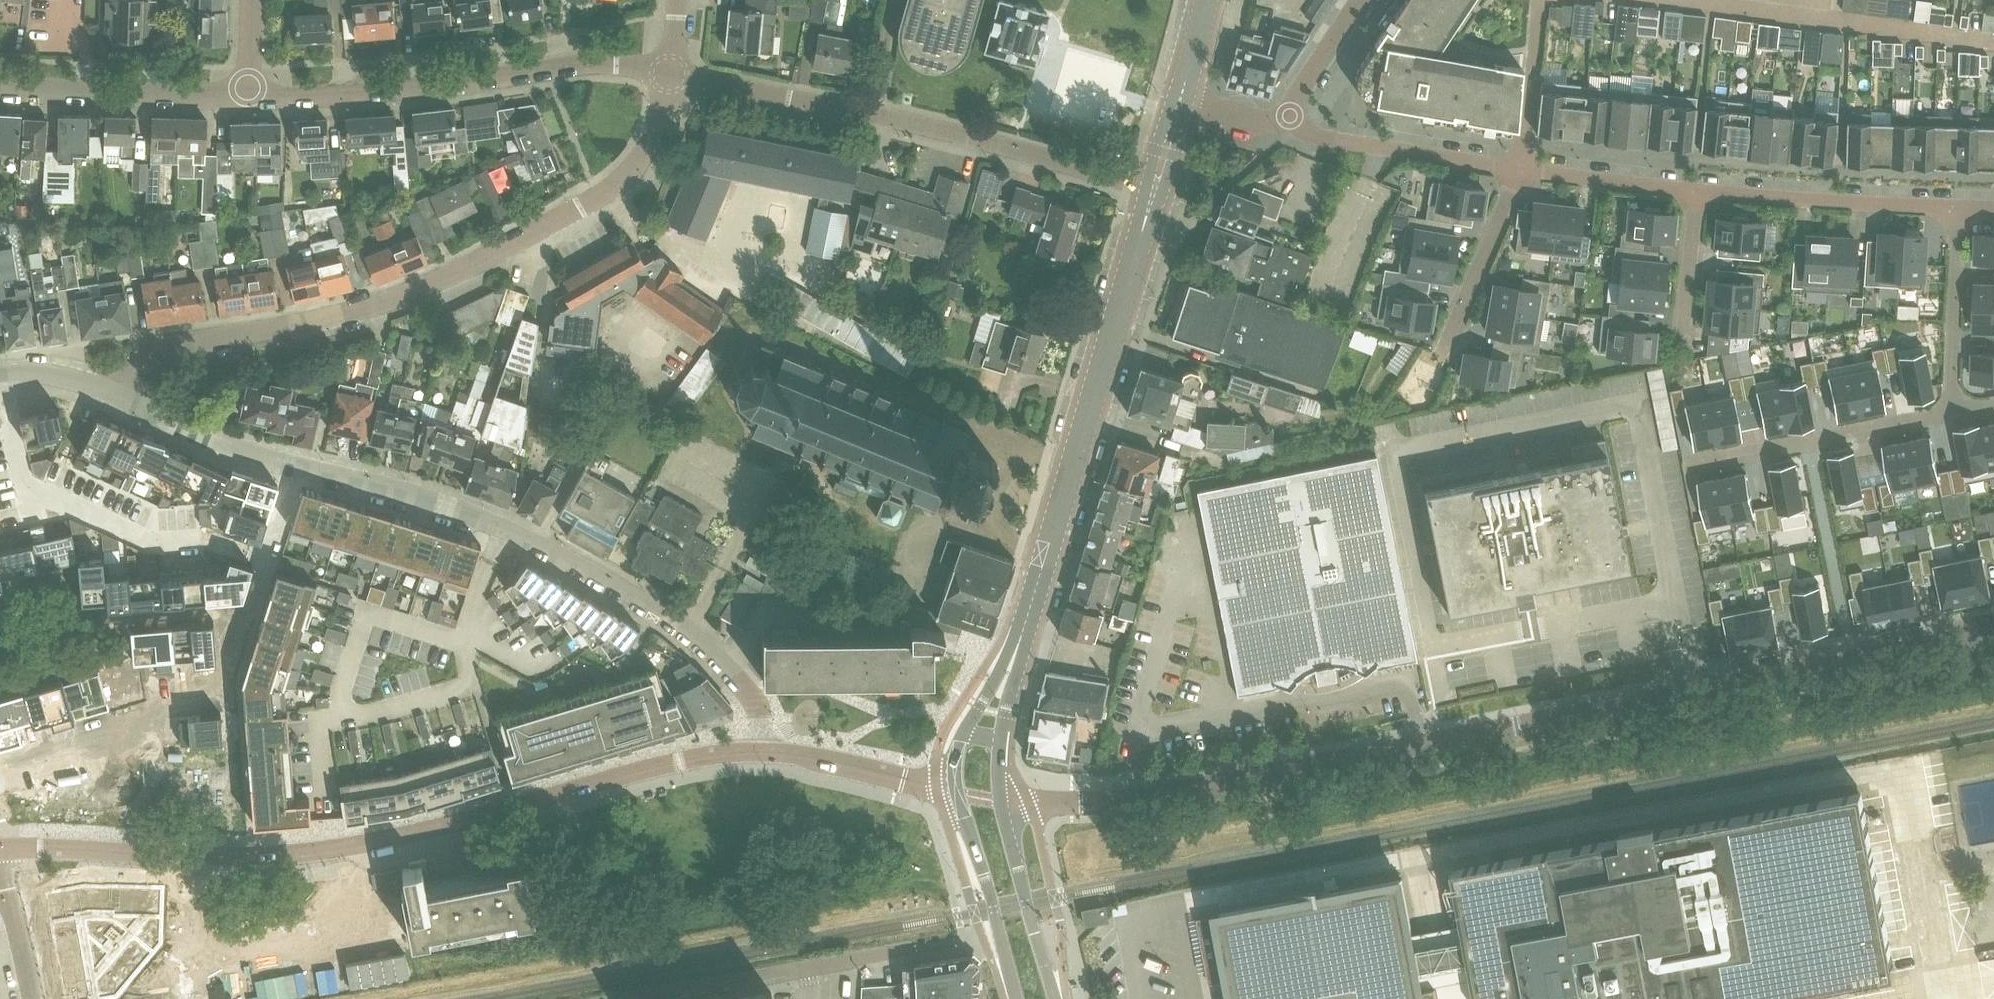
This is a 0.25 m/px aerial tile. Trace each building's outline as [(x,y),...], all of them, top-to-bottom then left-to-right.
[(144,19),(160,20),(161,0),(101,0),(101,22),(103,22),(103,36),(114,37),(113,39),(143,40),(144,19)] [(199,10),(198,41),(225,42),(226,0),(189,0),(189,1),(190,3),(191,5),(193,7),(195,8),(197,9),(199,10)] [(341,11),(340,0),(314,0),(315,14),(287,16),(289,42),(331,39),(329,12),(341,11)] [(341,11),(341,18),(353,17),(355,37),(378,35),(379,37),(391,36),(392,34),(395,34),(392,0),(355,3),(355,0),(340,0),(341,11)] [(433,30),(433,32),(443,31),(443,29),(446,28),(443,0),(438,0),(426,1),(426,0),(400,0),(400,5),(411,4),(414,32),(433,30)] [(464,26),(464,29),(479,26),(478,24),(492,22),(489,0),(456,0),(460,27),(464,26)] [(509,20),(512,20),(513,22),(523,21),(523,18),(541,15),(539,0),(506,0),(509,20)] [(726,45),(726,48),(773,52),(778,0),(745,0),(744,9),(729,7),(727,32),(725,32),(723,45),(726,45)] [(810,19),(826,23),(837,25),(842,26),(847,0),(813,0),(810,19)] [(956,58),(959,55),(962,52),(964,49),(966,45),(967,42),(979,0),(908,0),(901,23),(900,27),(900,31),(900,35),(900,39),(901,43),(903,47),(905,50),(907,54),(910,57),(913,59),(916,62),(920,64),(923,65),(927,66),(931,67),(936,67),(940,66),(944,65),(949,63),(952,61),(956,58)] [(986,48),(1033,61),(1033,59),(1038,61),(1042,45),(1038,44),(1038,43),(1039,43),(1042,30),(1044,22),(1047,13),(1038,10),(1002,0),(999,0),(986,48)] [(1315,25),(1331,0),(1310,0),(1300,15),(1315,25)] [(1392,17),(1385,13),(1377,25),(1384,30),(1360,65),(1358,68),(1357,71),(1356,75),(1356,78),(1355,81),(1356,84),(1357,88),(1358,91),(1360,94),(1362,97),(1364,100),(1367,102),(1370,104),(1374,105),(1377,106),(1420,113),(1421,113),(1422,107),(1433,109),(1433,112),(1441,114),(1452,116),(1452,112),(1464,114),(1463,121),(1482,124),(1483,118),(1495,120),(1494,127),(1513,130),(1513,127),(1517,127),(1522,68),(1501,64),(1500,70),(1434,58),(1472,0),(1404,0),(1392,17)] [(1596,0),(1594,13),(1602,14),(1604,1),(1596,0)] [(1841,10),(1849,11),(1851,0),(1843,0),(1841,10)] [(1900,18),(1908,19),(1909,7),(1910,0),(1902,0),(1901,6),(1900,18)] [(1915,0),(1913,20),(1929,22),(1931,2),(1915,0)] [(1574,3),(1573,5),(1571,23),(1580,24),(1582,4),(1574,3)] [(1878,15),(1886,16),(1888,5),(1880,3),(1878,15)] [(1617,4),(1613,40),(1634,43),(1635,35),(1638,7),(1617,4)] [(1558,7),(1549,6),(1548,18),(1556,19),(1558,7)] [(1635,35),(1657,37),(1660,9),(1638,7),(1635,35)] [(1682,13),(1664,11),(1661,37),(1679,39),(1682,13)] [(1984,11),(1981,30),(1993,31),(1993,13),(1984,11)] [(1951,25),(1953,14),(1945,12),(1943,24),(1951,25)] [(1680,39),(1703,42),(1704,32),(1705,16),(1682,13),(1680,39)] [(1969,16),(1961,15),(1959,27),(1967,28),(1969,16)] [(1722,38),(1724,18),(1714,17),(1712,37),(1722,38)] [(861,20),(856,43),(869,45),(874,23),(861,20)] [(842,26),(837,25),(826,23),(824,33),(819,32),(813,65),(828,68),(828,70),(839,73),(840,70),(847,72),(853,39),(840,36),(842,26)] [(1770,37),(1769,48),(1777,49),(1777,48),(1778,38),(1780,27),(1780,26),(1771,25),(1770,37)] [(1272,41),(1254,37),(1243,34),(1243,33),(1242,32),(1237,46),(1227,83),(1245,88),(1245,87),(1250,89),(1268,94),(1276,65),(1286,68),(1309,33),(1298,30),(1282,26),(1281,31),(1276,29),(1272,41)] [(1801,29),(1792,28),(1790,48),(1799,49),(1801,29)] [(1820,57),(1822,33),(1822,32),(1805,30),(1802,63),(1819,64),(1820,57)] [(1822,32),(1822,33),(1820,57),(1841,59),(1843,34),(1822,32)] [(1856,36),(1848,36),(1848,48),(1856,48),(1856,36)] [(1880,39),(1872,39),(1872,51),(1880,51),(1880,39)] [(1901,54),(1902,42),(1894,42),(1893,54),(1901,54)] [(1915,57),(1922,57),(1923,45),(1915,45),(1915,57)] [(1944,60),(1945,48),(1937,48),(1936,60),(1944,60)] [(1958,51),(1958,73),(1966,74),(1966,51),(1958,51)] [(1987,66),(1988,54),(1980,54),(1979,66),(1987,66)] [(1536,132),(1559,135),(1565,83),(1541,81),(1536,132)] [(1586,85),(1565,83),(1559,135),(1581,137),(1586,85)] [(1581,137),(1602,139),(1608,88),(1586,85),(1581,137)] [(1624,142),(1629,90),(1608,88),(1602,139),(1624,142)] [(1624,142),(1645,144),(1651,92),(1629,90),(1624,142)] [(1645,144),(1668,146),(1673,95),(1651,92),(1645,144)] [(1704,108),(1699,150),(1722,152),(1727,110),(1728,100),(1713,99),(1714,95),(1706,94),(1704,108)] [(1697,97),(1673,95),(1668,146),(1692,149),(1697,97)] [(1728,100),(1727,110),(1722,152),(1745,154),(1751,103),(1728,100)] [(463,107),(466,127),(497,122),(499,131),(514,129),(523,151),(548,141),(535,106),(502,111),(500,101),(463,107)] [(1751,103),(1745,154),(1765,157),(1771,105),(1751,103)] [(1794,107),(1771,105),(1765,157),(1788,159),(1793,117),(1794,107)] [(416,136),(404,137),(407,166),(431,164),(430,152),(436,151),(440,141),(453,140),(455,153),(468,152),(466,127),(454,128),(452,109),(445,109),(444,108),(435,109),(435,110),(414,112),(416,136)] [(1832,164),(1838,112),(1813,109),(1812,119),(1808,161),(1832,164)] [(19,152),(21,113),(0,112),(0,151),(19,152)] [(1844,164),(1868,165),(1869,122),(1870,122),(1870,113),(1846,112),(1844,164)] [(1891,113),(1890,123),(1891,123),(1890,165),(1911,166),(1913,114),(1891,113)] [(1933,167),(1935,115),(1913,114),(1911,166),(1933,167)] [(59,151),(45,150),(45,156),(44,163),(42,194),(61,195),(71,196),(73,160),(73,152),(88,152),(88,155),(102,155),(99,136),(89,136),(89,115),(59,115),(59,151)] [(394,115),(359,118),(359,117),(349,118),(346,119),(347,131),(340,131),(340,142),(380,139),(381,153),(396,152),(396,163),(393,164),(395,192),(409,191),(407,166),(404,137),(403,126),(395,127),(394,115)] [(1956,116),(1935,115),(1933,167),(1954,168),(1956,116)] [(45,156),(45,150),(47,119),(44,119),(41,116),(37,116),(35,118),(24,117),(21,178),(30,178),(31,156),(45,156)] [(134,158),(135,116),(105,116),(104,153),(122,154),(123,157),(124,160),(125,162),(127,163),(129,164),(132,165),(131,189),(144,189),(145,161),(132,160),(133,158),(134,158)] [(148,161),(145,161),(144,189),(146,189),(146,201),(160,201),(161,161),(163,162),(163,149),(178,150),(180,117),(152,116),(150,167),(148,167),(148,161)] [(1978,116),(1956,116),(1954,168),(1976,168),(1977,126),(1978,126),(1978,116)] [(206,118),(180,117),(178,150),(193,150),(192,187),(204,187),(206,118)] [(1812,119),(1793,117),(1788,159),(1808,161),(1812,119)] [(295,121),(296,146),(297,148),(297,150),(298,152),(300,153),(301,155),(303,156),(305,157),(307,158),(309,158),(312,159),(313,166),(321,165),(322,177),(342,176),(341,151),(329,151),(327,120),(295,121)] [(255,169),(255,164),(255,122),(230,122),(230,140),(216,140),(216,171),(231,171),(231,170),(255,169)] [(281,122),(255,122),(255,164),(255,169),(255,171),(280,171),(281,158),(281,122)] [(1868,165),(1890,165),(1891,123),(1890,123),(1870,122),(1869,122),(1868,165)] [(849,198),(851,185),(861,188),(865,172),(854,169),(857,158),(735,134),(736,128),(737,125),(727,123),(726,126),(725,131),(707,128),(699,165),(692,163),(667,222),(702,238),(730,174),(820,192),(817,206),(815,206),(806,251),(837,257),(834,273),(844,275),(851,244),(849,244),(855,215),(846,213),(846,212),(826,208),(829,194),(849,198)] [(1978,126),(1977,126),(1976,168),(1993,169),(1993,126),(1978,126)] [(558,167),(548,141),(523,151),(504,158),(507,167),(519,162),(520,164),(526,162),(532,177),(558,167)] [(875,175),(865,172),(861,188),(877,192),(873,205),(858,201),(855,215),(849,244),(851,244),(870,250),(875,236),(937,255),(950,215),(957,217),(968,181),(940,173),(934,193),(875,175)] [(419,211),(428,231),(433,242),(454,233),(448,221),(476,209),(470,196),(480,192),(473,177),(431,195),(431,194),(415,201),(419,211)] [(1485,192),(1485,190),(1483,190),(1471,188),(1472,183),(1456,181),(1455,185),(1442,183),(1441,183),(1432,181),(1425,218),(1453,223),(1455,210),(1479,214),(1479,215),(1481,215),(1481,213),(1485,192)] [(1016,186),(1007,213),(1033,221),(1031,225),(1033,229),(1042,232),(1037,248),(1067,257),(1067,255),(1071,256),(1076,241),(1072,240),(1081,210),(1052,201),(1053,198),(1030,191),(1030,190),(1016,186)] [(1214,219),(1233,226),(1252,233),(1259,212),(1274,218),(1282,198),(1253,187),(1249,197),(1247,196),(1247,197),(1228,190),(1225,200),(1226,200),(1225,204),(1220,202),(1220,203),(1215,206),(1212,212),(1214,218),(1214,219)] [(509,212),(498,190),(484,197),(495,219),(509,212)] [(1395,211),(1403,214),(1407,202),(1400,199),(1395,211)] [(259,214),(268,213),(282,211),(280,200),(256,205),(257,214),(259,214)] [(1551,259),(1558,205),(1536,202),(1534,202),(1534,204),(1531,228),(1518,226),(1515,251),(1528,253),(1529,247),(1530,247),(1551,249),(1550,259),(1551,259)] [(28,204),(15,204),(15,218),(27,219),(28,204)] [(1558,205),(1551,259),(1587,263),(1590,236),(1578,234),(1581,210),(1581,208),(1558,205)] [(380,223),(389,220),(384,206),(375,209),(380,223)] [(1640,248),(1645,249),(1646,236),(1670,239),(1672,239),(1672,237),(1674,216),(1674,214),(1673,214),(1660,213),(1660,208),(1645,206),(1644,211),(1631,210),(1625,209),(1623,234),(1621,233),(1620,246),(1640,248)] [(273,228),(271,228),(277,255),(290,252),(282,211),(268,213),(271,226),(272,225),(273,228)] [(415,236),(390,246),(400,273),(427,261),(415,236),(428,231),(419,211),(406,217),(415,236)] [(1312,216),(1301,212),(1296,225),(1308,230),(1312,216)] [(268,213),(259,214),(262,227),(271,226),(268,213)] [(311,243),(311,246),(315,261),(322,292),(350,285),(343,255),(352,252),(340,214),(326,218),(332,237),(321,240),(311,243)] [(1457,236),(1449,235),(1431,231),(1433,219),(1408,215),(1406,227),(1402,249),(1453,258),(1456,237),(1457,237),(1457,236)] [(1718,219),(1715,244),(1717,244),(1733,245),(1742,246),(1740,258),(1759,259),(1760,247),(1762,223),(1748,221),(1748,217),(1733,215),(1732,220),(1718,219)] [(199,221),(202,240),(206,266),(218,265),(214,238),(219,237),(216,218),(199,221)] [(380,223),(385,237),(394,233),(389,220),(380,223)] [(376,240),(385,237),(380,223),(371,227),(376,240)] [(1263,282),(1259,296),(1292,307),(1296,295),(1311,256),(1273,242),(1272,246),(1213,227),(1208,244),(1206,244),(1205,247),(1201,246),(1198,257),(1201,258),(1200,263),(1243,276),(1263,282)] [(264,258),(277,255),(271,228),(259,231),(264,258)] [(1993,230),(1992,235),(1978,235),(1977,260),(1993,260),(1993,230)] [(1865,258),(1863,284),(1877,285),(1897,286),(1900,234),(1879,233),(1878,240),(1877,259),(1865,258)] [(1924,236),(1900,234),(1897,286),(1921,288),(1924,236)] [(1792,261),(1791,286),(1803,287),(1803,290),(1827,291),(1830,237),(1806,235),(1806,242),(1805,262),(1792,261)] [(1854,238),(1830,237),(1827,291),(1851,292),(1854,238)] [(631,239),(594,260),(613,293),(625,286),(702,339),(721,311),(698,295),(699,294),(678,277),(680,273),(665,262),(666,259),(665,258),(664,256),(662,255),(657,253),(655,253),(652,254),(647,247),(639,251),(631,239)] [(193,268),(206,266),(202,240),(189,242),(193,268)] [(30,313),(34,313),(30,286),(14,289),(15,294),(6,296),(3,280),(16,278),(16,279),(17,279),(12,245),(10,245),(11,248),(0,250),(0,298),(8,345),(10,345),(14,347),(19,347),(22,343),(35,341),(32,325),(30,313)] [(322,292),(315,261),(311,246),(299,249),(300,255),(286,258),(289,267),(287,268),(295,299),(322,292)] [(364,257),(375,283),(400,273),(390,246),(364,257)] [(1640,248),(1620,246),(1615,246),(1614,258),(1613,258),(1611,280),(1662,285),(1664,264),(1665,264),(1665,263),(1663,263),(1639,260),(1640,248)] [(127,250),(128,253),(132,277),(145,275),(140,248),(127,250)] [(1384,273),(1382,281),(1410,286),(1412,274),(1430,277),(1447,280),(1448,280),(1449,280),(1450,279),(1453,258),(1402,249),(1399,267),(1398,272),(1384,269),(1384,273)] [(38,312),(40,311),(44,341),(49,340),(52,340),(52,341),(63,340),(63,338),(66,337),(58,289),(66,288),(61,254),(60,250),(49,252),(54,281),(45,282),(42,267),(31,269),(38,312)] [(61,254),(66,288),(79,286),(74,252),(61,254)] [(132,277),(128,253),(115,255),(119,280),(132,277)] [(600,300),(613,293),(594,260),(557,282),(563,295),(554,301),(559,309),(557,311),(555,313),(553,316),(553,320),(554,322),(549,321),(546,339),(595,347),(600,300)] [(243,275),(248,308),(276,303),(270,262),(258,263),(260,272),(243,275)] [(248,308),(243,275),(241,263),(216,267),(218,279),(216,279),(221,312),(248,308)] [(193,317),(194,317),(194,315),(205,314),(200,281),(188,283),(185,268),(169,270),(177,319),(178,319),(177,318),(193,316),(193,317)] [(176,319),(177,319),(169,270),(154,272),(155,280),(143,282),(149,322),(159,321),(160,322),(161,322),(161,321),(176,318),(176,319)] [(1708,280),(1706,305),(1760,309),(1764,273),(1735,270),(1734,282),(1708,280)] [(771,271),(759,292),(907,376),(919,355),(771,271)] [(1490,308),(1544,317),(1550,281),(1522,277),(1520,289),(1496,285),(1495,284),(1494,286),(1491,307),(1490,308)] [(1348,325),(1292,307),(1259,296),(1204,278),(1201,286),(1188,282),(1175,321),(1168,319),(1164,329),(1172,332),(1170,335),(1217,351),(1216,354),(1323,390),(1348,325)] [(1662,285),(1611,280),(1611,281),(1620,282),(1618,302),(1618,303),(1609,302),(1608,315),(1633,317),(1634,305),(1658,308),(1660,308),(1660,306),(1662,285)] [(1382,281),(1376,318),(1382,319),(1385,320),(1387,320),(1396,321),(1394,333),(1424,338),(1426,327),(1428,327),(1429,327),(1430,326),(1430,325),(1433,307),(1433,304),(1434,303),(1432,302),(1426,301),(1408,298),(1410,286),(1382,281)] [(1976,307),(1993,307),(1993,285),(1976,284),(1976,307)] [(101,295),(108,333),(118,332),(120,329),(130,327),(123,285),(113,287),(115,293),(101,295)] [(500,304),(506,286),(494,292),(483,297),(493,320),(494,319),(495,317),(500,304)] [(494,319),(517,328),(521,315),(529,294),(506,286),(500,304),(495,317),(494,319)] [(76,293),(83,335),(93,333),(96,335),(108,333),(101,295),(87,298),(86,291),(76,293)] [(863,295),(857,310),(873,317),(879,302),(863,295)] [(493,320),(483,297),(473,302),(483,324),(493,320)] [(1850,297),(1850,304),(1862,305),(1862,297),(1850,297)] [(483,324),(473,302),(463,307),(473,329),(483,324)] [(1897,304),(1897,317),(1917,318),(1918,306),(1897,304)] [(1706,305),(1704,327),(1708,328),(1730,330),(1730,335),(1718,334),(1717,353),(1729,350),(1729,351),(1747,347),(1749,331),(1758,332),(1760,309),(1706,305)] [(473,329),(463,307),(452,312),(463,334),(473,329)] [(1976,307),(1975,329),(1993,330),(1993,307),(1976,307)] [(1510,348),(1520,349),(1538,352),(1544,317),(1490,308),(1490,309),(1487,330),(1487,331),(1488,332),(1512,336),(1510,348)] [(463,334),(452,312),(442,317),(441,319),(451,339),(463,334)] [(1862,312),(1861,324),(1862,324),(1871,322),(1871,313),(1862,312)] [(429,316),(418,314),(415,329),(426,331),(429,316)] [(1654,332),(1647,331),(1628,329),(1630,317),(1602,314),(1598,351),(1607,352),(1609,353),(1609,352),(1622,354),(1622,359),(1637,360),(1638,355),(1650,357),(1652,357),(1652,355),(1654,334),(1654,332)] [(538,321),(521,315),(517,328),(505,363),(531,372),(538,321)] [(1794,319),(1793,331),(1808,332),(1809,320),(1794,319)] [(1032,370),(1038,351),(1041,352),(1045,337),(1042,336),(1043,333),(998,320),(991,344),(975,339),(968,361),(1003,371),(1006,363),(1032,370)] [(396,356),(408,359),(413,335),(401,333),(396,356)] [(880,498),(880,499),(880,501),(877,510),(876,509),(875,511),(876,512),(875,513),(877,519),(880,521),(879,521),(890,526),(890,525),(893,526),(898,524),(899,522),(898,520),(902,511),(903,510),(904,507),(903,504),(906,499),(908,500),(909,496),(923,502),(921,507),(931,511),(933,506),(941,509),(942,512),(945,512),(944,509),(952,505),(954,508),(956,506),(955,502),(959,493),(973,499),(972,502),(978,504),(979,502),(981,502),(983,496),(982,496),(984,491),(982,490),(989,475),(990,476),(993,471),(994,471),(997,464),(995,464),(996,462),(989,459),(989,461),(969,452),(970,449),(968,442),(963,440),(966,432),(968,433),(969,430),(965,429),(966,426),(962,424),(961,427),(941,419),(943,416),(940,415),(939,418),(936,417),(937,414),(923,409),(922,411),(919,410),(920,407),(918,406),(917,409),(897,401),(898,397),(895,396),(894,399),(874,391),(875,388),(873,387),(872,390),(869,389),(870,387),(856,381),(855,384),(852,382),(853,379),(850,378),(849,381),(830,373),(832,371),(829,370),(828,373),(808,364),(810,361),(806,360),(805,363),(751,341),(739,371),(737,370),(736,373),(739,376),(735,385),(731,385),(731,388),(734,388),(737,398),(733,400),(736,403),(740,401),(746,407),(744,412),(746,413),(744,417),(755,421),(751,430),(774,440),(773,443),(776,444),(777,442),(797,450),(795,453),(798,454),(799,451),(817,458),(816,462),(820,463),(821,460),(824,461),(823,464),(836,470),(837,466),(841,468),(839,471),(842,472),(843,469),(862,477),(861,480),(864,481),(866,478),(885,486),(884,489),(885,490),(882,496),(880,498)] [(1402,342),(1386,366),(1399,375),(1417,347),(1402,342)] [(1897,345),(1884,347),(1889,371),(1901,369),(1908,401),(1913,399),(1914,403),(1927,400),(1926,397),(1932,396),(1921,342),(1897,347),(1897,345)] [(1514,386),(1520,349),(1510,348),(1492,345),(1490,357),(1466,353),(1465,353),(1464,354),(1465,354),(1461,373),(1461,376),(1461,377),(1503,384),(1505,385),(1514,386)] [(699,354),(718,367),(724,359),(705,346),(699,354)] [(1873,358),(1850,363),(1860,414),(1883,409),(1876,374),(1889,371),(1884,347),(1871,350),(1873,358)] [(339,382),(329,429),(347,433),(348,431),(363,434),(366,422),(373,389),(376,390),(385,352),(375,349),(367,384),(356,381),(355,386),(339,382)] [(699,354),(692,363),(711,377),(718,367),(699,354)] [(1993,384),(1993,354),(1974,354),(1973,379),(1988,379),(1988,384),(1993,384)] [(1825,359),(1812,361),(1817,385),(1829,383),(1836,418),(1860,414),(1850,363),(1827,367),(1825,359)] [(1780,381),(1779,382),(1788,428),(1787,428),(1787,430),(1812,425),(1804,388),(1817,385),(1812,361),(1799,364),(1802,377),(1780,381)] [(704,387),(711,377),(692,363),(685,373),(704,387)] [(1662,367),(1646,370),(1660,439),(1662,451),(1678,448),(1675,436),(1662,367)] [(1179,380),(1140,368),(1126,410),(1169,424),(1169,422),(1175,424),(1171,437),(1205,448),(1222,452),(1226,452),(1228,463),(1280,452),(1277,441),(1272,442),(1273,430),(1261,430),(1261,424),(1206,422),(1206,430),(1187,425),(1201,381),(1198,373),(1189,370),(1182,373),(1179,380)] [(1320,399),(1302,393),(1232,371),(1226,391),(1296,413),(1297,409),(1319,416),(1320,399)] [(685,373),(678,382),(697,396),(704,387),(685,373)] [(1753,373),(1740,375),(1745,399),(1758,397),(1765,432),(1787,428),(1788,428),(1779,382),(1780,381),(1779,377),(1755,381),(1753,373)] [(1730,391),(1707,396),(1716,442),(1740,437),(1733,402),(1745,399),(1740,375),(1727,378),(1730,391)] [(485,381),(475,377),(470,393),(466,403),(446,461),(453,464),(453,465),(462,469),(463,467),(465,467),(480,424),(488,401),(479,398),(485,381)] [(678,382),(671,392),(690,406),(697,396),(678,382)] [(389,444),(402,386),(391,384),(386,411),(376,409),(370,440),(372,441),(373,443),(380,444),(381,443),(383,443),(389,444)] [(310,449),(311,449),(311,447),(310,447),(315,425),(317,418),(316,418),(318,408),(287,402),(290,388),(272,385),(271,391),(249,386),(247,386),(245,386),(244,387),(242,388),(241,389),(240,391),(240,392),(240,394),(241,396),(242,397),(243,398),(245,399),(246,399),(242,416),(270,422),(269,426),(297,432),(295,444),(294,443),(293,445),(295,446),(296,443),(310,446),(309,449),(310,449)] [(416,416),(420,417),(423,401),(409,398),(411,388),(402,386),(389,444),(397,446),(398,448),(405,450),(407,448),(409,449),(416,416)] [(1682,387),(1669,390),(1674,414),(1686,412),(1693,447),(1716,442),(1707,396),(1684,400),(1682,387)] [(466,403),(470,393),(460,390),(456,400),(466,403)] [(690,406),(671,392),(664,402),(683,415),(690,406)] [(523,430),(526,404),(520,402),(494,393),(481,431),(496,436),(506,440),(516,443),(521,446),(523,430)] [(211,412),(225,417),(229,404),(215,400),(211,412)] [(438,458),(446,461),(466,403),(456,400),(452,412),(423,401),(420,417),(413,449),(429,455),(430,457),(436,459),(438,458)] [(530,404),(527,431),(539,437),(550,415),(530,404)] [(65,432),(59,409),(48,411),(48,412),(20,418),(26,444),(57,437),(56,434),(65,432)] [(97,415),(79,453),(105,465),(107,462),(106,461),(122,427),(97,415)] [(563,422),(550,415),(539,437),(552,443),(563,422)] [(586,433),(563,422),(552,443),(563,450),(560,455),(571,461),(586,433)] [(1979,427),(1989,477),(1993,477),(1993,424),(1980,426),(1979,427)] [(1963,466),(1950,469),(1955,493),(1968,491),(1966,482),(1989,478),(1979,426),(1980,426),(1980,425),(1956,429),(1963,466)] [(122,427),(106,461),(107,462),(128,471),(144,437),(122,427)] [(482,493),(487,495),(506,440),(496,436),(488,461),(475,456),(464,488),(467,490),(469,492),(476,495),(478,493),(482,495),(482,493)] [(1931,436),(1907,441),(1917,487),(1940,482),(1942,496),(1955,493),(1950,469),(1938,471),(1931,436)] [(128,471),(120,487),(129,491),(137,474),(154,481),(169,449),(164,447),(165,444),(144,437),(128,471)] [(1629,567),(1604,438),(1569,445),(1573,460),(1422,490),(1446,611),(1516,597),(1517,603),(1535,599),(1532,586),(1629,567)] [(516,443),(506,440),(487,495),(491,496),(490,498),(494,499),(495,501),(502,504),(505,503),(508,504),(516,482),(517,471),(507,467),(516,443)] [(1118,441),(1106,478),(1146,492),(1172,500),(1177,484),(1172,482),(1180,458),(1167,454),(1159,477),(1152,475),(1158,454),(1118,441)] [(1891,481),(1878,483),(1883,507),(1897,505),(1895,491),(1917,487),(1907,441),(1884,446),(1891,481)] [(169,449),(154,481),(166,487),(158,505),(160,506),(169,505),(181,481),(191,459),(169,449)] [(1835,455),(1830,456),(1840,509),(1865,505),(1866,511),(1878,508),(1874,484),(1861,487),(1854,451),(1849,452),(1848,449),(1834,452),(1835,455)] [(610,460),(599,454),(594,451),(559,513),(574,522),(567,535),(606,557),(621,531),(620,531),(618,534),(614,532),(634,497),(600,478),(610,460)] [(191,459),(181,481),(202,491),(196,503),(218,501),(224,488),(231,473),(193,455),(191,459)] [(1197,491),(1233,677),(1237,693),(1416,657),(1376,456),(1197,491)] [(48,458),(30,462),(33,474),(43,479),(52,459),(48,458)] [(1778,503),(1766,506),(1771,530),(1784,527),(1781,516),(1806,511),(1796,463),(1791,464),(1790,460),(1776,463),(1777,467),(1771,468),(1778,503)] [(526,494),(519,508),(522,510),(524,513),(532,517),(535,517),(539,519),(540,518),(546,507),(565,471),(554,465),(543,484),(532,478),(524,493),(526,494)] [(231,473),(224,488),(245,495),(240,512),(267,521),(279,485),(232,470),(231,473)] [(1746,473),(1723,477),(1732,524),(1733,523),(1755,519),(1758,532),(1771,530),(1766,506),(1753,508),(1746,473)] [(112,483),(120,487),(124,480),(115,476),(112,483)] [(1707,517),(1694,520),(1699,544),(1712,541),(1710,533),(1734,528),(1733,523),(1732,524),(1723,477),(1700,482),(1707,517)] [(1150,526),(1137,522),(1146,492),(1106,478),(1093,521),(1120,530),(1156,540),(1160,529),(1165,530),(1170,510),(1156,506),(1150,526)] [(313,534),(325,495),(303,488),(290,527),(312,534),(313,534)] [(672,580),(678,567),(681,563),(688,567),(692,559),(702,565),(713,543),(692,532),(703,514),(664,492),(657,504),(640,494),(621,529),(638,539),(635,543),(640,546),(631,563),(648,573),(650,568),(672,580)] [(311,539),(333,546),(347,502),(325,495),(313,534),(312,534),(311,539)] [(355,553),(369,509),(347,502),(333,546),(355,553)] [(229,509),(223,530),(261,542),(267,521),(240,512),(229,509)] [(378,560),(392,516),(369,509),(355,553),(378,560)] [(392,516),(378,560),(400,567),(414,523),(392,516)] [(84,524),(69,518),(72,531),(72,532),(85,531),(84,524)] [(1120,530),(1093,521),(1081,556),(1109,565),(1120,530)] [(400,567),(422,573),(435,530),(414,523),(400,567)] [(44,524),(30,527),(33,538),(33,542),(40,568),(79,560),(79,559),(78,559),(76,551),(72,532),(72,531),(47,537),(44,524)] [(30,527),(16,530),(19,541),(33,538),(30,527)] [(458,537),(435,530),(422,573),(444,580),(445,581),(458,537)] [(103,550),(104,550),(119,549),(118,539),(102,532),(103,550)] [(956,632),(960,633),(963,625),(989,633),(997,611),(998,612),(1008,583),(1006,583),(1014,560),(1014,558),(1012,557),(1012,556),(948,535),(941,558),(954,563),(938,611),(910,602),(905,621),(926,626),(956,632)] [(1958,556),(1967,602),(1991,597),(1984,562),(1993,560),(1993,549),(1991,535),(1978,538),(1981,551),(1958,556)] [(481,544),(458,537),(445,581),(444,580),(442,585),(466,592),(477,557),(481,544)] [(0,550),(0,575),(1,577),(40,569),(40,568),(33,542),(0,550)] [(1932,547),(1920,550),(1921,558),(1924,574),(1937,571),(1944,607),(1967,602),(1958,556),(1935,561),(1932,547)] [(88,550),(76,551),(78,559),(79,559),(79,560),(82,597),(82,602),(88,601),(107,600),(105,574),(104,557),(89,558),(88,550)] [(202,550),(196,551),(200,564),(208,564),(207,552),(202,550)] [(1790,551),(1775,554),(1780,578),(1793,575),(1794,575),(1790,551)] [(137,568),(136,557),(127,557),(128,569),(137,568)] [(292,568),(302,571),(305,560),(296,557),(292,568)] [(1911,573),(1888,578),(1897,624),(1921,620),(1913,584),(1926,582),(1924,574),(1921,558),(1908,560),(1911,573)] [(209,576),(204,576),(206,600),(243,597),(253,566),(230,559),(225,574),(209,576)] [(315,563),(305,560),(302,571),(311,574),(315,563)] [(1113,570),(1080,560),(1079,562),(1080,563),(1070,593),(1069,595),(1088,602),(1112,609),(1123,574),(1113,570)] [(1113,570),(1123,574),(1127,563),(1116,560),(1113,570)] [(532,592),(546,572),(544,574),(527,561),(514,578),(504,586),(516,603),(524,598),(532,592)] [(770,567),(763,589),(890,627),(896,605),(770,567)] [(202,568),(161,572),(161,576),(164,603),(206,600),(204,576),(204,575),(202,568)] [(316,582),(277,570),(270,592),(309,604),(310,603),(316,582)] [(1862,570),(1850,573),(1855,596),(1867,594),(1874,629),(1897,624),(1888,578),(1865,583),(1862,570)] [(345,585),(349,574),(339,571),(335,582),(345,585)] [(129,572),(105,574),(107,600),(108,608),(132,606),(130,578),(129,572)] [(532,592),(524,598),(535,614),(543,608),(551,603),(565,583),(564,582),(563,584),(546,572),(532,592)] [(349,574),(345,585),(355,588),(358,577),(349,574)] [(1793,575),(1780,578),(1781,586),(1784,602),(1797,600),(1804,635),(1809,634),(1810,637),(1824,635),(1823,631),(1828,630),(1819,582),(1795,586),(1793,575)] [(161,576),(130,578),(132,606),(164,603),(161,576)] [(724,613),(743,623),(763,589),(743,578),(724,613)] [(554,624),(562,619),(570,613),(584,593),(583,593),(582,595),(565,583),(551,603),(543,608),(554,624)] [(388,585),(385,594),(396,598),(399,588),(388,585)] [(1771,602),(1748,606),(1757,652),(1780,648),(1773,613),(1786,610),(1784,602),(1781,586),(1768,588),(1771,602)] [(351,593),(339,590),(336,599),(348,603),(351,593)] [(270,592),(264,612),(303,625),(307,627),(314,604),(310,603),(309,604),(270,592)] [(500,603),(493,593),(491,595),(486,598),(493,608),(500,603)] [(570,613),(562,619),(573,635),(581,629),(589,624),(603,604),(602,604),(601,605),(584,593),(570,613)] [(393,608),(396,598),(385,594),(382,604),(393,608)] [(1722,598),(1709,600),(1714,624),(1727,622),(1734,657),(1757,652),(1748,606),(1725,611),(1722,598)] [(430,608),(441,612),(444,602),(433,599),(430,608)] [(1119,616),(1127,618),(1134,621),(1139,603),(1124,599),(1119,616)] [(1103,615),(1066,603),(1066,604),(1058,629),(1058,630),(1077,636),(1095,642),(1103,615)] [(589,624),(581,629),(592,645),(599,640),(607,634),(621,615),(621,614),(620,616),(603,604),(589,624)] [(441,612),(430,608),(427,618),(438,622),(441,612)] [(515,618),(508,608),(501,613),(508,623),(515,618)] [(303,625),(264,612),(257,633),(297,645),(303,625)] [(1127,618),(1119,616),(1113,614),(1109,626),(1124,630),(1127,618)] [(607,634),(599,640),(610,656),(629,643),(640,628),(621,615),(607,634)] [(213,619),(172,622),(174,642),(192,641),(193,647),(193,651),(194,660),(216,659),(213,619)] [(534,629),(527,619),(520,624),(527,634),(534,629)] [(172,622),(130,625),(132,649),(155,647),(156,660),(171,658),(175,658),(174,649),(174,642),(172,622)] [(333,640),(337,629),(327,626),(324,637),(333,640)] [(951,646),(956,632),(926,626),(907,626),(907,632),(799,633),(798,627),(771,627),(771,633),(762,633),(762,639),(762,679),(863,678),(933,678),(932,653),(932,643),(940,643),(951,646)] [(337,629),(333,640),(343,643),(347,632),(337,629)] [(553,640),(546,630),(539,634),(546,644),(553,640)] [(290,666),(297,645),(257,633),(251,653),(290,666)] [(572,650),(565,640),(558,645),(565,655),(572,650)] [(193,651),(182,652),(183,661),(194,660),(193,651)] [(251,653),(242,681),(284,686),(290,666),(251,653)] [(731,714),(732,707),(732,706),(732,705),(707,676),(690,660),(685,662),(671,654),(663,660),(674,667),(684,687),(675,692),(693,725),(693,726),(732,714),(731,714)] [(615,662),(619,668),(629,661),(625,655),(615,662)] [(133,660),(98,670),(105,693),(105,694),(109,709),(144,699),(140,683),(133,660)] [(311,679),(320,682),(324,670),(315,667),(311,679)] [(507,765),(506,765),(512,780),(512,781),(512,780),(513,781),(515,780),(515,779),(540,772),(541,772),(543,772),(543,771),(562,765),(562,766),(564,765),(580,760),(582,760),(582,759),(647,740),(650,739),(690,727),(689,724),(688,724),(676,700),(666,702),(656,668),(498,716),(501,728),(497,729),(501,744),(504,752),(507,765)] [(98,670),(63,680),(75,719),(88,715),(83,701),(105,694),(98,670)] [(334,673),(324,670),(320,682),(330,685),(334,673)] [(1036,705),(1036,706),(1080,715),(1100,718),(1106,689),(1107,677),(1082,672),(1081,677),(1061,673),(1059,675),(1047,672),(1047,671),(1045,671),(1045,673),(1043,682),(1042,682),(1042,684),(1040,694),(1039,694),(1039,696),(1037,705),(1036,705)] [(25,686),(24,687),(32,714),(33,721),(51,716),(54,725),(75,719),(63,680),(62,675),(60,676),(60,673),(24,683),(25,686)] [(286,709),(284,686),(242,681),(245,713),(286,709)] [(0,694),(0,744),(22,737),(22,736),(17,718),(30,714),(30,715),(32,714),(24,687),(22,687),(22,688),(14,690),(0,694)] [(328,696),(316,697),(316,707),(329,706),(328,696)] [(456,715),(464,713),(460,702),(452,704),(456,715)] [(1073,758),(1075,746),(1080,715),(1036,706),(1034,706),(1033,708),(1034,709),(1031,725),(1030,725),(1030,726),(1031,726),(1030,732),(1029,732),(1029,734),(1027,751),(1026,751),(1026,753),(1029,753),(1070,760),(1070,761),(1073,761),(1073,758)] [(309,798),(294,799),(289,744),(290,744),(287,709),(286,709),(245,713),(254,824),(280,821),(311,819),(309,798)] [(221,713),(179,716),(181,744),(184,744),(223,741),(221,713)] [(419,727),(427,724),(423,713),(416,715),(419,727)] [(467,725),(464,713),(456,715),(459,727),(467,725)] [(385,736),(393,734),(390,722),(382,724),(385,736)] [(430,736),(427,724),(419,727),(423,738),(430,736)] [(350,742),(358,741),(356,729),(348,730),(350,742)] [(395,746),(393,734),(385,736),(387,747),(395,746)] [(185,756),(173,757),(179,784),(226,775),(223,741),(184,744),(185,756)] [(360,753),(358,741),(350,742),(351,754),(360,753)] [(471,751),(482,789),(502,783),(490,745),(471,751)] [(482,789),(471,751),(452,757),(464,795),(482,789)] [(464,795),(452,757),(434,762),(446,800),(464,795)] [(416,768),(427,806),(446,800),(434,762),(416,768)] [(91,804),(83,768),(52,774),(61,813),(73,811),(92,807),(91,804)] [(416,768),(397,773),(406,812),(427,806),(416,768)] [(406,812),(397,773),(379,776),(385,815),(406,812)] [(385,815),(379,776),(360,779),(366,818),(385,815)] [(366,818),(360,779),(340,782),(345,816),(346,821),(366,818)] [(1416,950),(1420,970),(1474,959),(1481,998),(1482,998),(1754,998),(1767,997),(1767,998),(1803,998),(1801,990),(1895,972),(1887,927),(1872,847),(1871,844),(1869,833),(1871,833),(1870,827),(1868,816),(1867,810),(1864,809),(1861,793),(1660,831),(1624,838),(1456,869),(1467,921),(1470,939),(1416,950)] [(410,865),(402,867),(406,887),(401,888),(411,940),(411,941),(535,918),(525,865),(425,883),(423,872),(428,871),(426,859),(409,862),(410,865)] [(402,867),(371,872),(374,888),(385,886),(386,890),(401,888),(406,887),(402,867)] [(1198,918),(1210,983),(1230,979),(1229,969),(1232,968),(1238,998),(1439,998),(1437,985),(1426,987),(1428,997),(1425,998),(1420,970),(1416,950),(1402,878),(1221,913),(1229,953),(1226,954),(1218,914),(1198,918)] [(43,891),(46,908),(46,909),(47,909),(52,938),(63,998),(112,998),(117,998),(163,944),(163,943),(164,943),(164,939),(163,939),(164,885),(105,884),(105,885),(101,884),(101,882),(92,882),(92,884),(87,884),(87,883),(43,891)] [(1082,910),(1085,924),(1107,920),(1104,906),(1082,910)] [(860,998),(977,998),(977,976),(978,962),(977,960),(971,956),(970,954),(970,955),(960,956),(914,964),(914,982),(901,983),(861,984),(860,998)]
